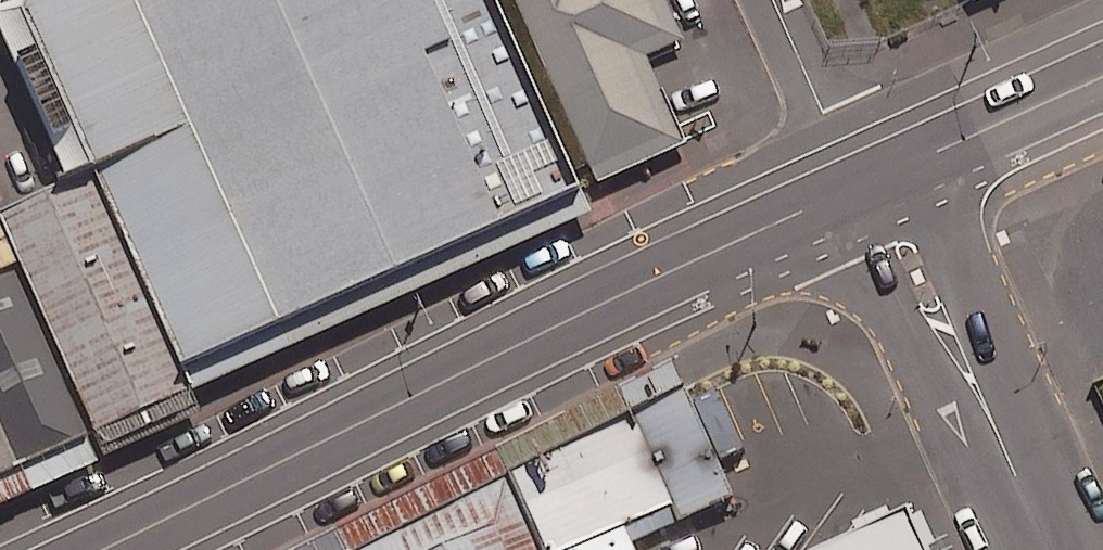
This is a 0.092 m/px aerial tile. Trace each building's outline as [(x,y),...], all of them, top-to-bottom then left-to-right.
[(91,432),(587,212),(492,0),(0,0),(0,42),(62,181),(0,208),(0,229),(91,432)] [(595,180),(682,142),(642,54),(680,38),(663,0),(514,0),(595,180)] [(505,474),(538,549),(633,549),(630,543),(749,488),(738,466),(721,475),(681,384),(505,474)] [(95,460),(85,439),(0,477),(0,503),(95,460)] [(356,549),(538,549),(505,474),(356,549)]
